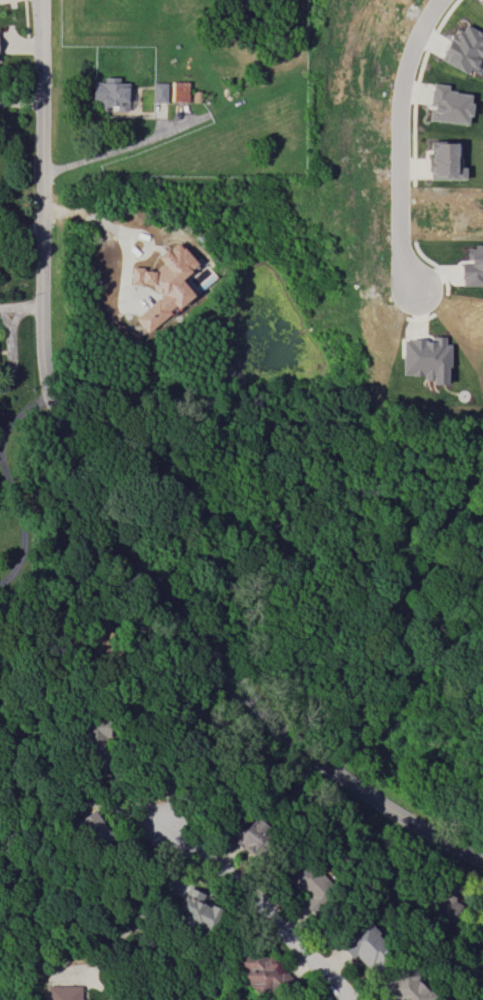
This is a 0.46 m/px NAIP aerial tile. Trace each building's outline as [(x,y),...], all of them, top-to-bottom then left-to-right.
[(465,25),(482,35),(482,61),(480,59),(473,71),(468,68),(465,73),(443,61),(446,55),(441,53),(449,39),(448,39),(451,34),(456,36),(459,30),(462,32),(465,25)] [(92,81),(91,107),(127,108),(128,82),(92,81)] [(188,81),(188,101),(169,101),(169,81),(188,81)] [(150,82),(150,101),(165,101),(165,82),(150,82)] [(431,83),(430,89),(429,89),(427,105),(432,105),(432,108),(428,107),(427,119),(465,124),(467,114),(469,115),(471,103),(468,103),(469,94),(454,92),(454,91),(446,90),(447,84),(431,83)] [(200,90),(199,102),(192,101),(192,90),(200,90)] [(429,142),(459,142),(458,167),(463,167),(463,178),(429,178),(429,169),(427,169),(427,156),(430,156),(430,152),(432,152),(432,150),(429,150),(429,142)] [(176,239),(196,263),(177,278),(190,294),(145,332),(134,318),(162,294),(152,283),(129,281),(130,269),(152,270),(161,263),(156,256),(176,239)] [(482,285),(482,246),(464,246),(464,263),(458,263),(458,285),(482,285)] [(402,338),(401,375),(422,375),(422,382),(446,383),(447,336),(432,336),(432,339),(402,338)] [(95,850),(112,840),(94,810),(77,821),(95,850)] [(235,821),(224,836),(250,854),(268,828),(251,816),(243,827),(235,821)] [(284,883),(312,908),(331,887),(303,862),(284,883)] [(174,916),(210,930),(218,909),(183,894),(174,916)] [(433,894),(430,917),(455,921),(458,898),(433,894)] [(337,945),(350,959),(354,955),(370,971),(391,950),(363,920),(337,945)] [(237,967),(244,967),(243,986),(287,988),(288,968),(272,967),(273,955),(238,953),(237,967)] [(394,999),(396,999),(398,998),(399,999),(427,999),(432,996),(403,964),(380,985),(394,999)] [(46,999),(86,999),(85,999),(78,999),(78,985),(45,986),(46,999)]
